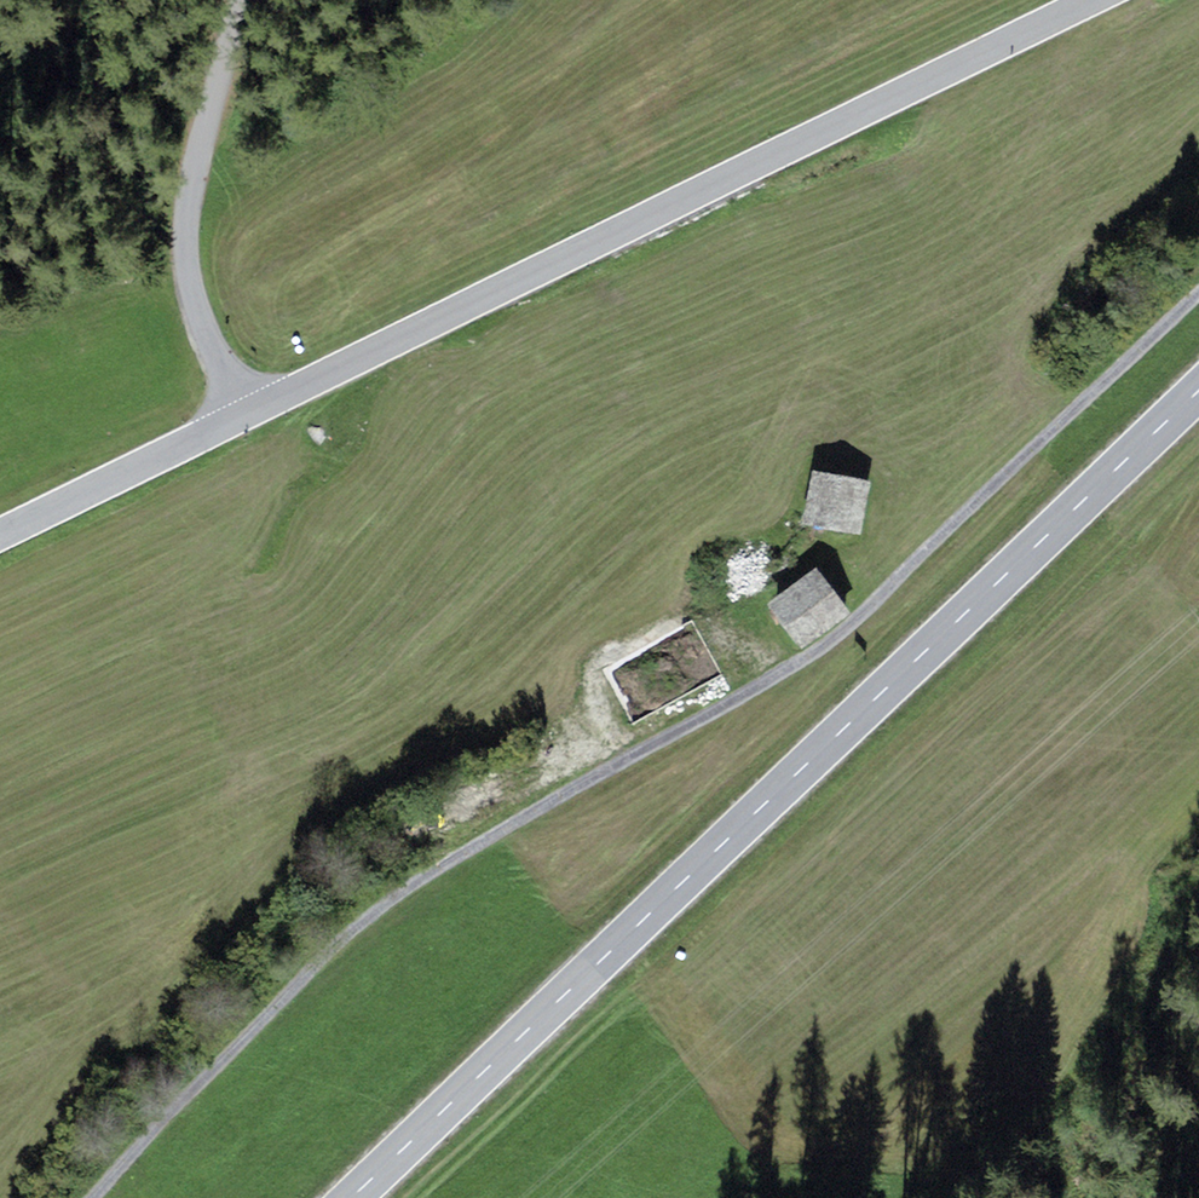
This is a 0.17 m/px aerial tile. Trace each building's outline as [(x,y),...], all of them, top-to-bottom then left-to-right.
[(874,486),(819,477),(811,523),(866,532),(874,486)] [(820,573),(773,606),(802,647),(849,614),(820,573)]
